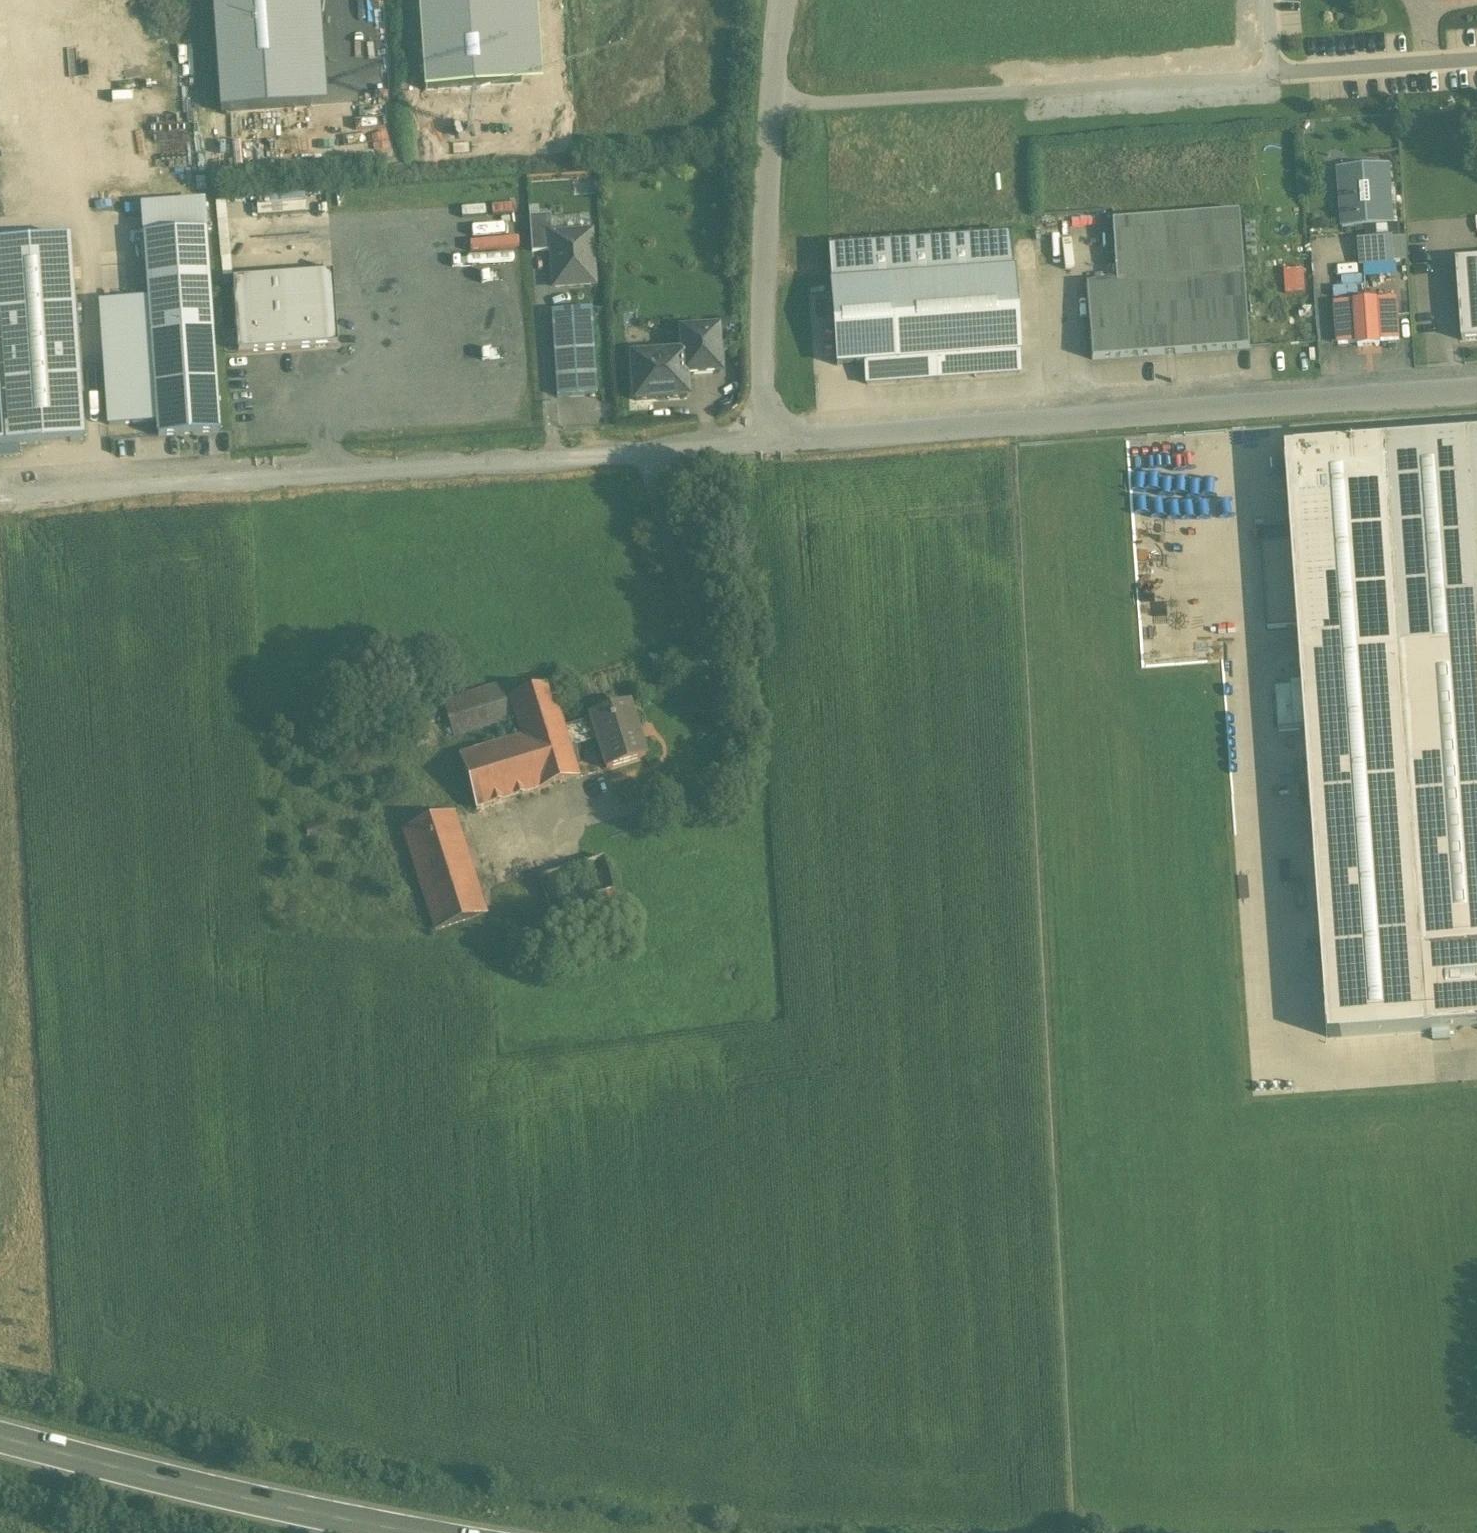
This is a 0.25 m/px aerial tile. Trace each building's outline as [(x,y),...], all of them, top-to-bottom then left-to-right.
[(220,111),(324,104),(317,0),(213,0),(220,111)] [(425,89),(539,81),(533,0),(418,0),(425,89)] [(1339,170),(1341,234),(1396,232),(1394,168),(1339,170)] [(1241,213),(1111,223),(1116,283),(1086,285),(1091,361),(1251,349),(1241,213)] [(550,216),(529,217),(532,253),(551,252),(550,236),(551,236),(550,216)] [(551,236),(550,236),(551,252),(554,288),(594,285),(590,233),(551,236)] [(206,234),(143,238),(148,300),(150,338),(213,333),(206,234)] [(1366,237),(1367,263),(1414,260),(1412,234),(1366,237)] [(864,364),(865,384),(1019,374),(1017,354),(1009,237),(828,250),(836,366),(864,364)] [(0,245),(0,412),(2,447),(84,442),(69,240),(0,245)] [(1457,262),(1463,341),(1476,340),(1476,260),(1457,262)] [(251,274),(306,272),(306,264),(251,267),(251,274)] [(332,274),(232,281),(238,353),(337,346),(332,274)] [(150,338),(148,300),(101,304),(110,426),(156,422),(150,338)] [(1396,300),(1336,304),(1339,345),(1358,343),(1358,347),(1380,346),(1380,342),(1399,340),(1396,300)] [(591,310),(551,312),(557,397),(597,395),(591,310)] [(717,330),(681,333),(682,354),(684,354),(685,376),(720,374),(717,330)] [(213,333),(150,338),(156,422),(157,437),(220,433),(213,333)] [(682,354),(631,358),(634,401),(687,398),(685,376),(684,354),(682,354)] [(1399,654),(1476,647),(1476,431),(1382,439),(1399,654)] [(1399,654),(1382,439),(1282,448),(1329,1042),(1476,1031),(1476,647),(1399,654)] [(521,738),(459,757),(476,810),(579,779),(569,748),(564,731),(550,686),(509,698),(505,684),(485,689),(485,688),(482,689),(483,690),(443,703),(453,738),(493,726),(493,727),(496,726),(495,725),(515,719),(521,738)] [(628,705),(589,717),(591,723),(564,731),(569,748),(596,739),(606,770),(645,758),(628,705)] [(441,819),(403,831),(435,932),(473,920),(441,819)] [(327,820),(304,828),(307,836),(330,829),(327,820)]
